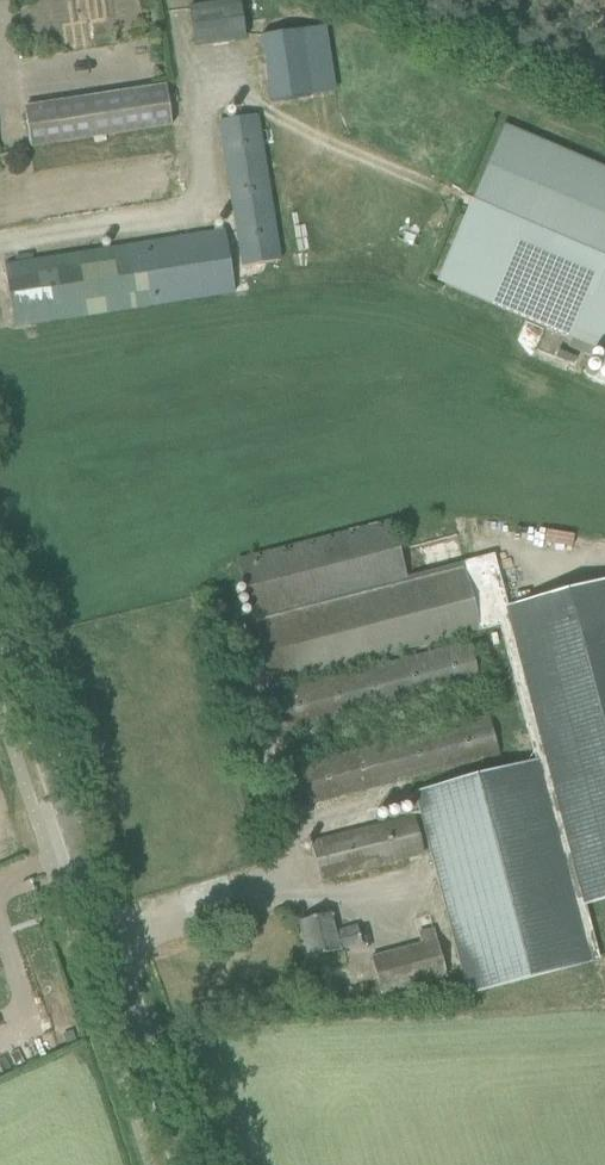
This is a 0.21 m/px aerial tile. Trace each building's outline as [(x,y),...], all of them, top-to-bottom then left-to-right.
[(198,46),(247,39),(241,1),(192,8),(198,46)] [(276,103),(313,97),(303,31),(265,37),(276,103)] [(31,145),(174,125),(168,86),(26,106),(31,145)] [(244,267),(277,262),(282,261),(260,115),(222,121),(244,267)] [(444,284),(604,354),(604,168),(511,128),(444,284)] [(183,163),(40,177),(44,214),(186,199),(183,163)] [(14,326),(37,322),(236,293),(227,232),(33,261),(32,255),(24,256),(24,258),(16,259),(16,263),(4,265),(14,326)] [(508,604),(494,552),(461,561),(405,576),(390,520),(238,560),(270,684),(272,683),(273,687),(500,625),(536,758),(412,792),(467,996),(597,961),(582,906),(604,899),(604,577),(508,604)] [(467,645),(273,694),(282,731),(476,682),(467,645)] [(486,719),(292,768),(301,805),(495,756),(486,719)] [(423,855),(412,815),(310,842),(320,881),(423,855)] [(334,932),(329,913),(299,921),(308,959),(362,945),(357,926),(334,932)] [(436,941),(371,958),(378,985),(443,968),(436,941)]
